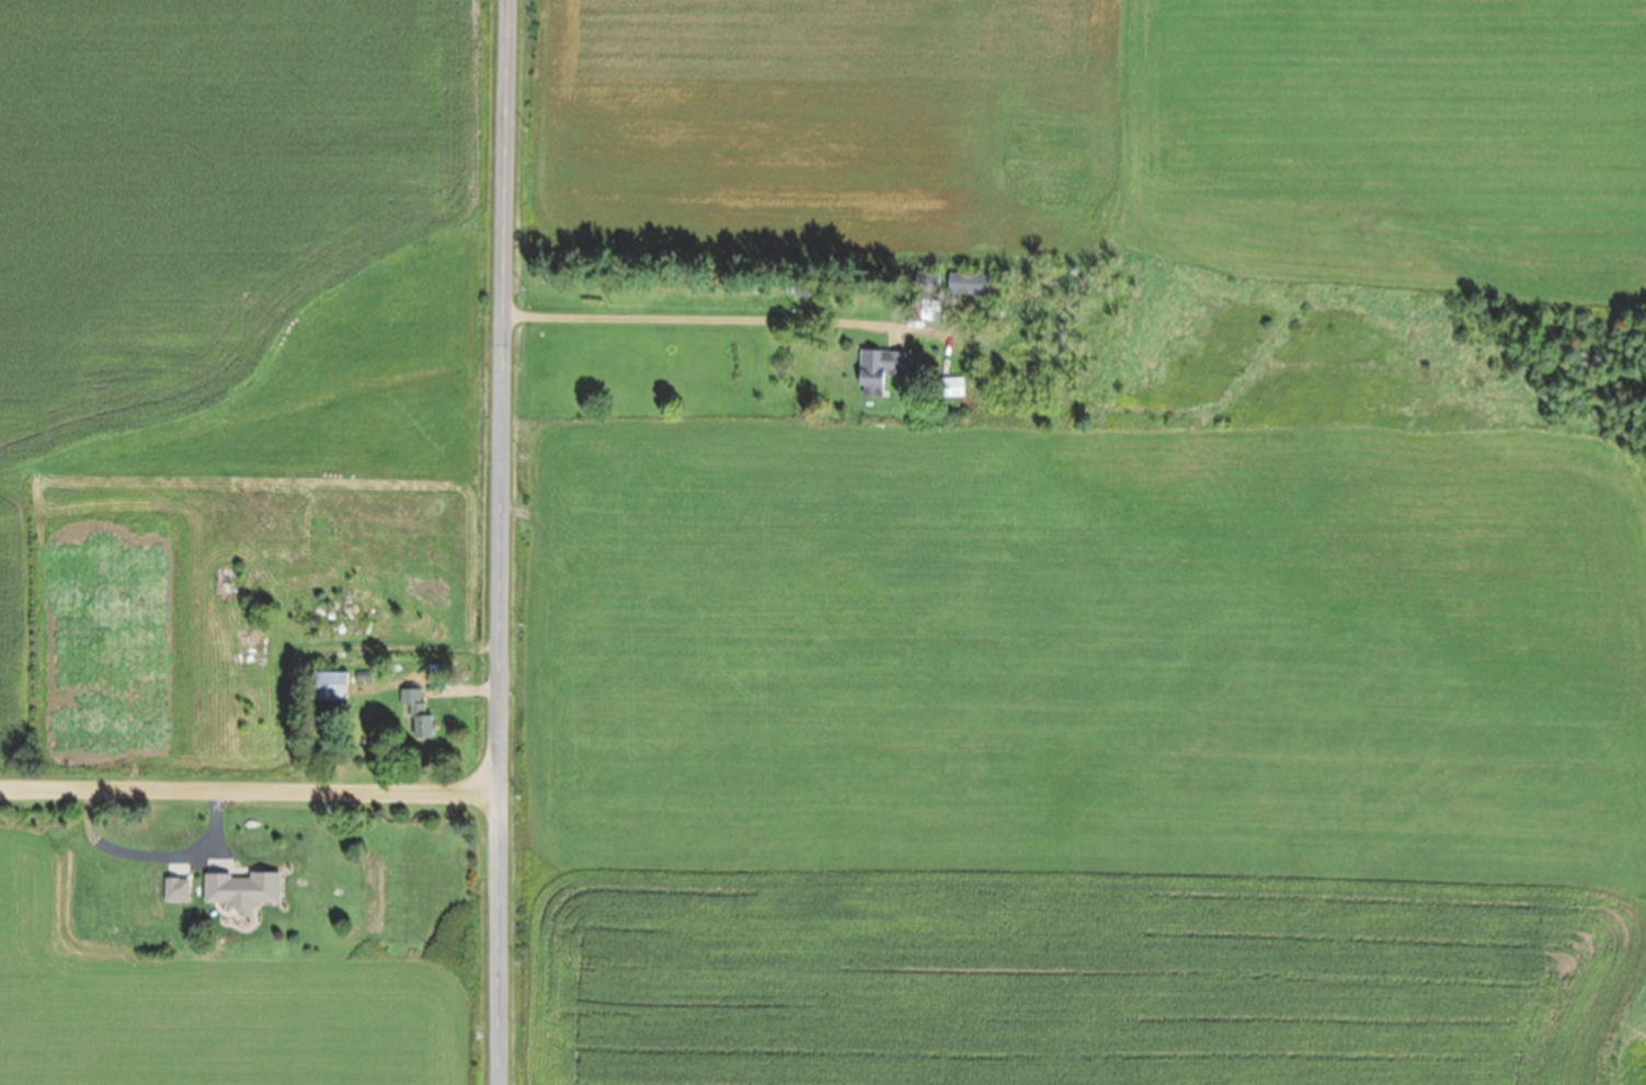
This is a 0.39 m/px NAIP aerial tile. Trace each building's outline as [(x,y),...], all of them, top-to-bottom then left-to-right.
[(882,376),(907,377),(908,352),(860,351),(859,397),(882,398),(882,376)] [(937,378),(937,397),(963,397),(963,378),(937,378)] [(344,673),(309,673),(309,701),(344,701),(344,673)] [(429,740),(429,715),(422,715),(422,690),(399,690),(399,705),(409,704),(410,740),(429,740)] [(277,875),(201,874),(201,904),(223,905),(223,910),(235,910),(235,917),(251,917),(251,905),(277,905),(277,875)] [(186,904),(186,879),(162,879),(162,904),(186,904)]
